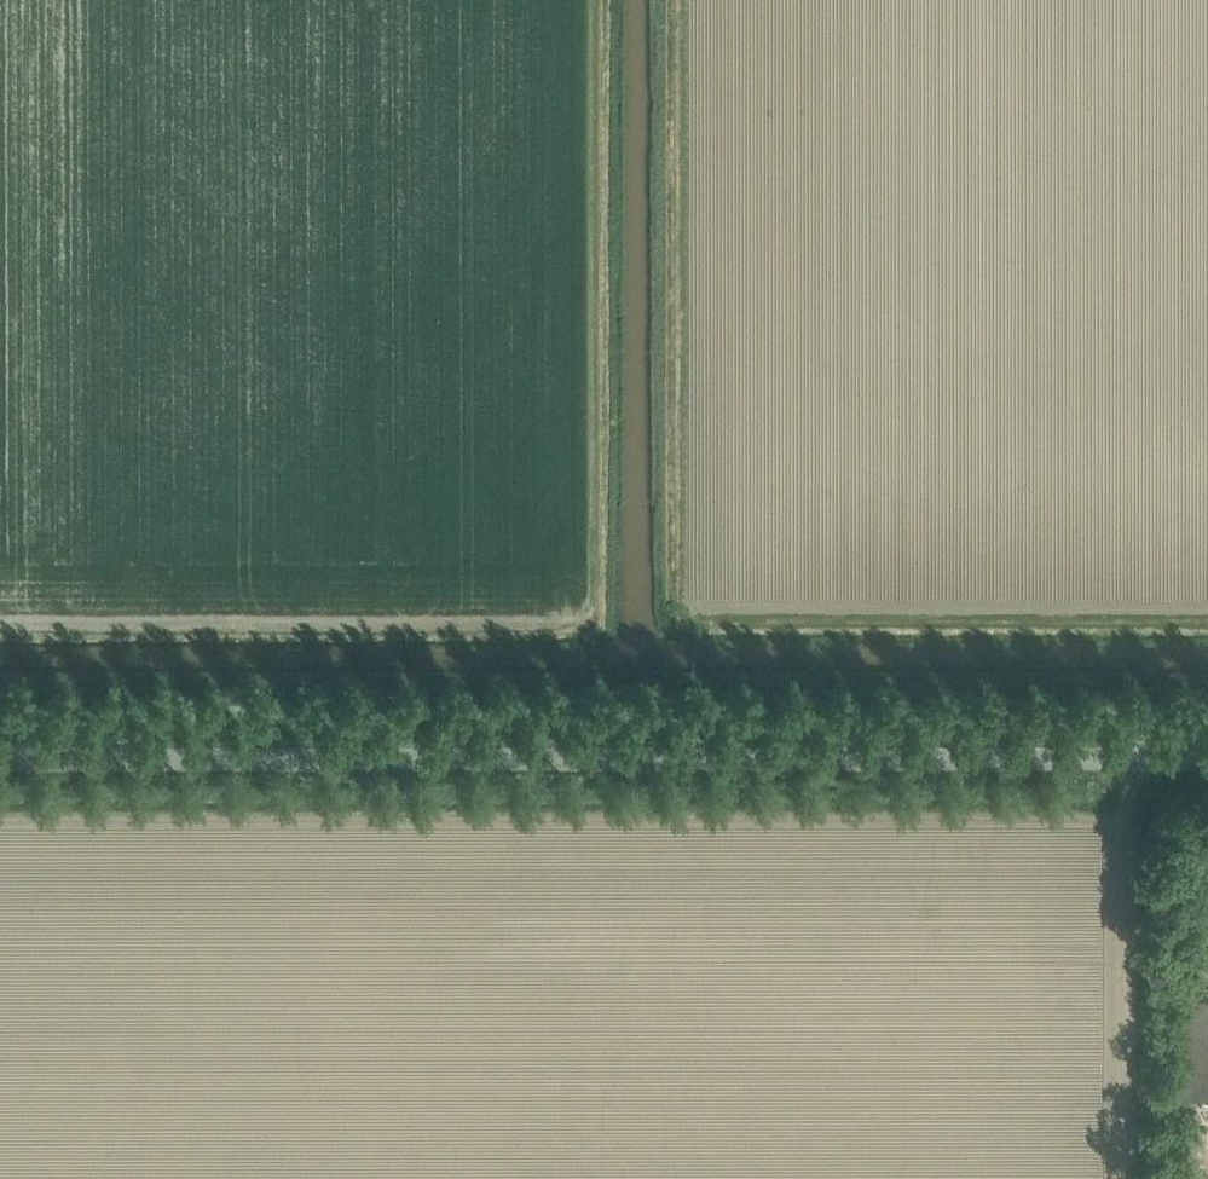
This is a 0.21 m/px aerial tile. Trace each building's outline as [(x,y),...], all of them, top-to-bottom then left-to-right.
[(1190,985),(1190,999),(1183,999),(1183,1098),(1207,1098),(1207,985),(1190,985)]
